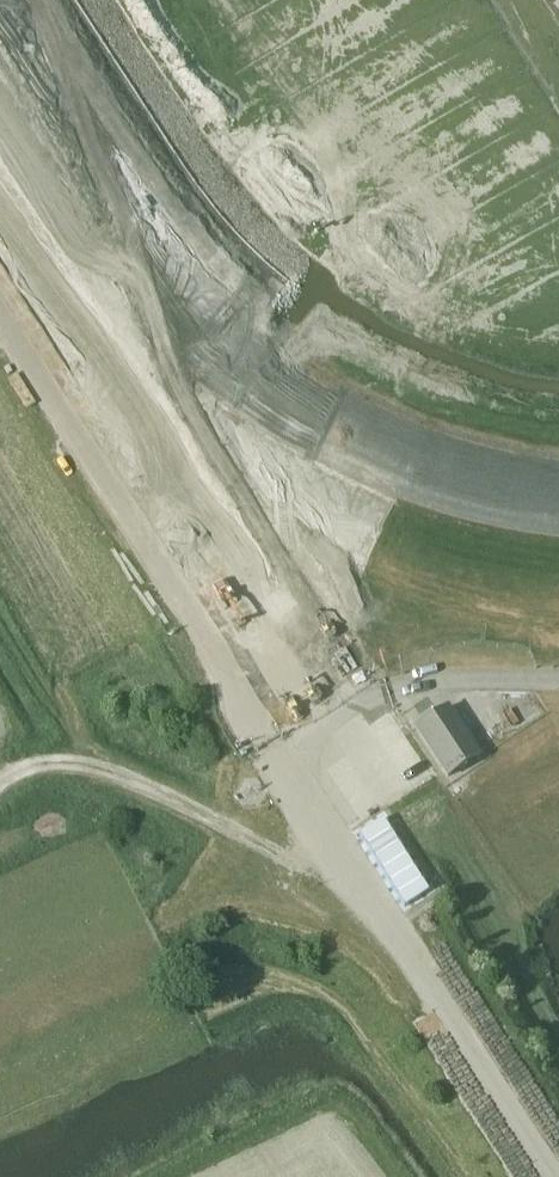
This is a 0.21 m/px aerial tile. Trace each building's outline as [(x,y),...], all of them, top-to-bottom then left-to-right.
[(479,754),(447,706),(415,727),(447,776),(479,754)]
